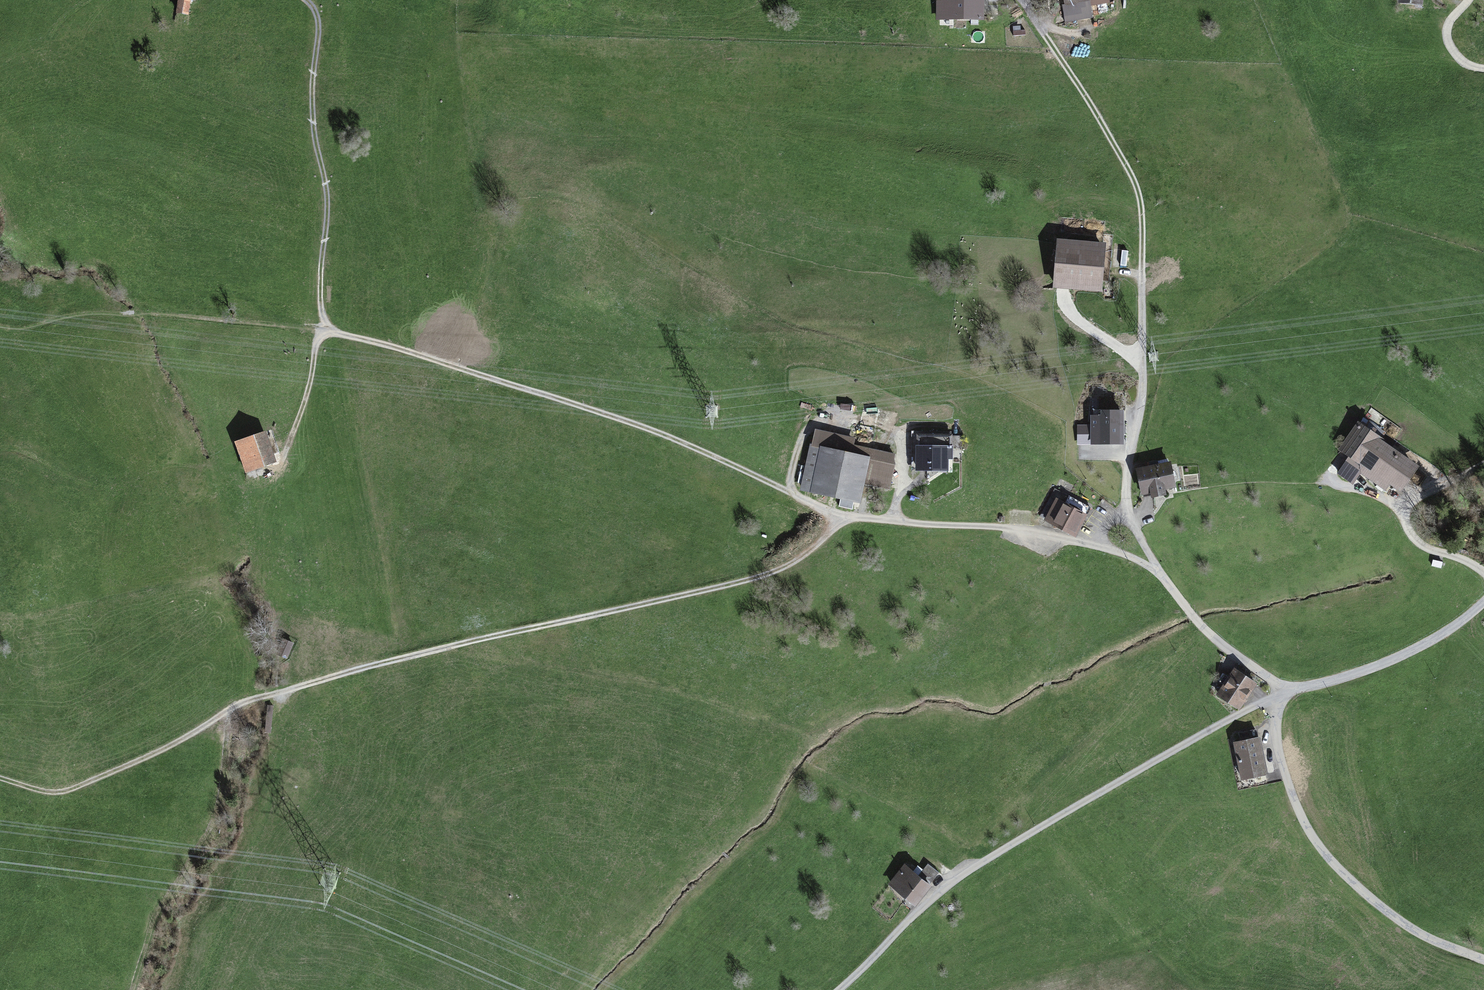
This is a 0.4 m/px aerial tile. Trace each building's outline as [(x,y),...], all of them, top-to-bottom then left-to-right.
[(176,13),(189,14),(191,0),(178,0),(176,13)] [(936,20),(985,20),(985,0),(936,0),(936,20)] [(1064,4),(1062,4),(1065,22),(1092,17),(1090,5),(1113,1),(1113,0),(1064,0),(1064,4)] [(1106,241),(1057,237),(1053,286),(1102,290),(1106,241)] [(1101,408),(1101,413),(1091,413),(1091,424),(1077,424),(1077,444),(1125,443),(1125,408),(1101,408)] [(1381,435),(1358,419),(1338,449),(1348,456),(1336,473),(1353,484),(1361,473),(1385,490),(1390,483),(1401,491),(1420,464),(1380,437),(1381,435)] [(815,428),(811,445),(819,447),(820,445),(871,455),(866,482),(890,487),(898,452),(855,443),(856,437),(815,428)] [(266,430),(234,440),(245,472),(277,461),(266,430)] [(911,462),(916,462),(916,444),(953,444),(953,447),(961,447),(961,435),(953,435),(953,432),(952,432),(952,430),(912,430),(911,462)] [(953,444),(916,444),(916,462),(916,469),(948,470),(948,459),(953,459),(953,447),(953,444)] [(811,445),(810,445),(800,489),(840,498),(839,506),(853,509),(854,501),(861,503),(866,482),(871,455),(820,445),(819,447),(811,445)] [(1171,460),(1136,467),(1141,494),(1150,492),(1151,496),(1166,493),(1165,488),(1177,486),(1171,460)] [(1054,488),(1039,517),(1076,536),(1091,507),(1054,488)] [(295,642),(283,637),(276,653),(287,659),(295,642)] [(1235,666),(1215,694),(1239,710),(1259,682),(1235,666)] [(265,731),(271,732),(274,704),(268,703),(265,731)] [(1240,740),(1234,741),(1241,780),(1268,774),(1260,736),(1257,736),(1256,729),(1239,732),(1240,740)] [(904,862),(887,883),(915,906),(932,885),(930,883),(939,872),(928,863),(919,874),(904,862)]
